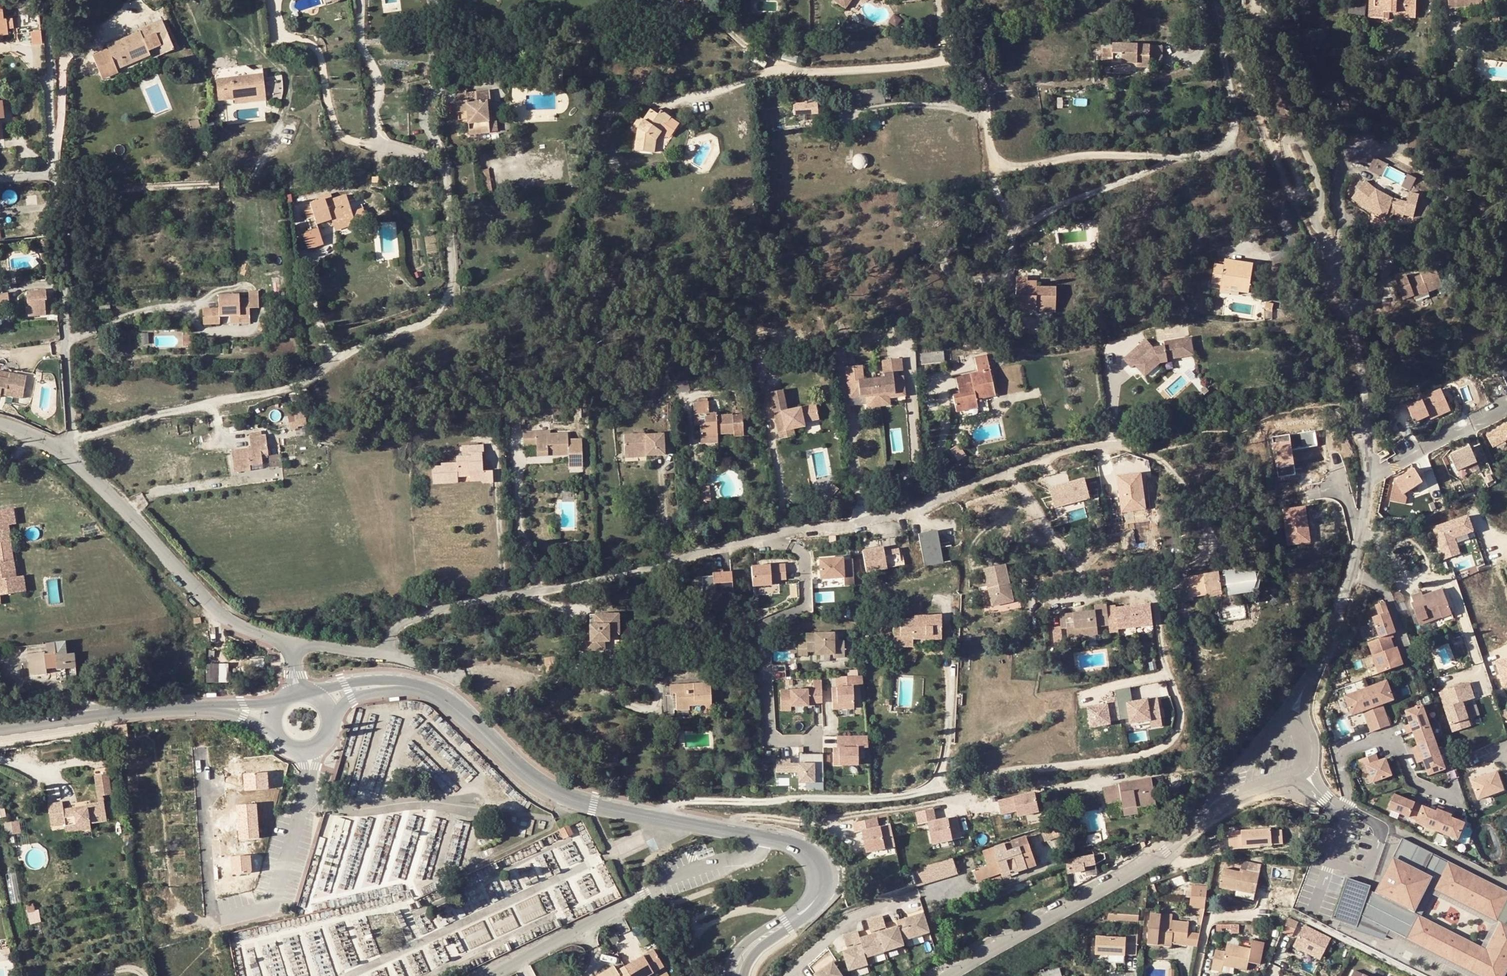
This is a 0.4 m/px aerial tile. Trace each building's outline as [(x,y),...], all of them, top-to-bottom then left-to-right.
[(838,1),(848,8),(854,0),(839,0),(838,1)] [(1369,18),(1389,19),(1389,17),(1389,12),(1416,13),(1416,0),(1370,0),(1369,18)] [(5,29),(7,29),(7,23),(13,22),(13,17),(3,18),(2,6),(0,6),(0,30),(5,29)] [(1365,7),(1349,6),(1348,16),(1364,18),(1365,7)] [(140,30),(140,31),(132,35),(134,38),(130,40),(129,36),(108,45),(109,48),(94,54),(104,79),(119,73),(118,69),(117,67),(149,53),(148,50),(161,45),(160,43),(169,39),(161,19),(140,30)] [(32,30),(33,43),(41,42),(40,29),(32,30)] [(164,53),(174,49),(169,39),(160,43),(161,45),(164,53)] [(1112,62),(1129,62),(1137,62),(1137,67),(1149,67),(1149,63),(1161,63),(1162,46),(1113,45),(1112,50),(1102,49),(1102,65),(1112,66),(1112,62)] [(117,67),(118,69),(150,56),(149,53),(117,67)] [(1112,62),(1112,66),(1112,72),(1129,73),(1129,62),(1112,62)] [(185,64),(179,66),(182,73),(188,71),(185,64)] [(253,70),(246,66),(231,68),(232,77),(263,73),(263,69),(253,70)] [(216,76),(216,79),(220,100),(235,98),(266,94),(263,73),(232,77),(231,68),(220,69),(216,76)] [(470,121),(471,134),(487,132),(485,112),(488,111),(486,102),(490,100),(489,91),(466,94),(466,91),(455,92),(459,120),(466,119),(466,122),(470,121)] [(235,98),(236,104),(267,100),(266,94),(235,98)] [(817,113),(817,103),(793,104),(794,115),(809,114),(817,113)] [(635,150),(654,152),(655,139),(653,137),(658,130),(660,131),(670,117),(660,110),(657,114),(650,109),(643,120),(639,117),(633,124),(638,127),(635,150)] [(671,124),(674,120),(670,117),(660,131),(670,138),(677,128),(671,124)] [(198,120),(189,121),(191,130),(200,128),(198,120)] [(1384,176),(1390,162),(1375,156),(1370,170),(1384,176)] [(577,167),(572,167),(571,175),(576,176),(576,178),(581,179),(583,165),(577,165),(577,167)] [(1367,211),(1391,224),(1397,214),(1407,217),(1410,207),(1394,202),(1381,195),(1368,184),(1355,201),(1367,211)] [(331,194),(319,198),(320,201),(325,199),(326,202),(333,199),(331,194)] [(334,225),(354,219),(352,212),(346,195),(333,199),(326,202),(325,199),(320,201),(310,204),(311,207),(305,209),(307,219),(305,219),(309,229),(311,228),(312,230),(303,233),(308,248),(323,243),(317,224),(332,219),(334,225)] [(367,220),(363,209),(352,212),(354,219),(356,223),(367,220)] [(604,209),(597,210),(598,223),(606,222),(604,209)] [(354,219),(334,225),(335,230),(356,223),(354,219)] [(1248,293),(1253,265),(1233,262),(1233,267),(1224,266),(1214,265),(1212,284),(1221,285),(1231,286),(1232,284),(1239,285),(1238,292),(1239,292),(1248,293)] [(1422,284),(1416,286),(1415,284),(1408,287),(1405,281),(1395,284),(1403,306),(1414,302),(1414,305),(1427,300),(1426,299),(1441,294),(1434,272),(1419,277),(1421,282),(1422,284)] [(1026,278),(1016,278),(1016,285),(1029,285),(1030,288),(1036,288),(1036,282),(1026,282),(1026,278)] [(1220,292),(1239,295),(1239,292),(1238,292),(1239,285),(1232,284),(1231,286),(1221,285),(1220,292)] [(1029,285),(1016,285),(1016,296),(1016,310),(1039,310),(1039,312),(1054,312),(1055,288),(1036,288),(1030,288),(1029,285)] [(26,293),(29,316),(45,315),(44,299),(46,298),(46,291),(26,293)] [(259,291),(249,292),(249,298),(250,308),(260,307),(259,291)] [(8,293),(0,294),(0,312),(5,311),(4,303),(9,302),(8,293)] [(203,309),(204,324),(220,323),(220,316),(239,315),(239,319),(250,319),(250,308),(249,298),(239,298),(239,294),(219,296),(219,308),(203,309)] [(101,311),(111,310),(110,301),(100,303),(101,311)] [(220,316),(220,323),(250,322),(250,319),(239,319),(239,315),(220,316)] [(1145,338),(1122,357),(1130,366),(1134,363),(1136,361),(1140,366),(1138,367),(1144,374),(1158,361),(1166,359),(1166,357),(1192,351),(1188,334),(1162,340),(1163,344),(1153,347),(1145,338)] [(931,353),(933,363),(945,361),(944,351),(931,353)] [(933,363),(931,353),(921,354),(922,364),(933,363)] [(969,409),(968,405),(976,403),(975,399),(994,395),(986,356),(974,358),(978,372),(956,377),(958,389),(967,387),(968,392),(959,394),(953,395),(957,412),(969,409)] [(866,399),(867,399),(878,398),(889,397),(888,396),(888,392),(904,390),(903,374),(898,375),(893,375),(893,371),(897,370),(903,370),(902,357),(884,359),(885,376),(877,377),(864,378),(863,363),(847,364),(848,380),(849,379),(850,395),(866,394),(866,399)] [(6,395),(22,398),(26,376),(10,373),(9,379),(0,377),(0,397),(1,394),(6,395)] [(622,377),(609,378),(610,388),(622,387),(622,377)] [(688,380),(675,383),(677,392),(690,389),(688,380)] [(1450,411),(1441,390),(1422,398),(1423,401),(1408,408),(1414,422),(1429,416),(1431,419),(1450,411)] [(770,393),(780,439),(795,436),(793,428),(804,426),(803,422),(818,419),(815,405),(785,411),(781,391),(770,393)] [(700,423),(700,425),(701,438),(718,437),(718,435),(717,432),(722,432),(722,434),(733,434),(732,415),(716,415),(716,413),(709,413),(709,410),(708,402),(694,403),(695,415),(704,414),(705,422),(700,423)] [(305,412),(295,414),(298,427),(307,425),(305,412)] [(704,414),(695,415),(696,425),(700,425),(700,423),(705,422),(704,414)] [(1487,435),(1493,447),(1506,440),(1506,424),(1487,435)] [(551,434),(537,434),(537,431),(523,432),(524,445),(537,445),(537,456),(569,454),(570,468),(583,467),(581,440),(568,440),(567,433),(551,434)] [(1315,431),(1272,438),(1277,469),(1295,466),(1292,450),(1318,446),(1315,443),(1314,435),(1315,431)] [(625,435),(625,453),(646,453),(646,456),(664,456),(664,436),(646,436),(646,434),(625,435)] [(252,438),(251,438),(252,448),(233,452),(237,472),(252,470),(251,466),(264,463),(263,456),(270,455),(267,435),(263,436),(252,438)] [(956,446),(963,458),(971,453),(964,441),(956,446)] [(483,472),(483,469),(477,470),(476,464),(482,463),(482,454),(484,454),(484,445),(462,446),(463,456),(457,457),(457,463),(441,464),(441,466),(433,467),(434,483),(458,481),(458,476),(470,475),(470,478),(483,478),(483,472)] [(1470,447),(1450,456),(1457,471),(1477,462),(1470,447)] [(1414,469),(1394,481),(1390,501),(1405,504),(1406,498),(1404,494),(1423,483),(1414,469)] [(483,478),(470,478),(470,481),(483,481),(483,483),(493,482),(492,471),(483,472),(483,478)] [(1141,474),(1118,477),(1120,497),(1111,498),(1112,513),(1145,509),(1141,474)] [(1085,479),(1050,488),(1055,508),(1090,498),(1085,479)] [(709,485),(701,486),(703,502),(712,500),(709,485)] [(839,488),(831,498),(839,497),(843,492),(839,488)] [(6,507),(8,523),(15,522),(13,506),(6,507)] [(0,540),(10,539),(8,523),(6,507),(0,508),(0,540)] [(1283,510),(1288,545),(1310,542),(1305,507),(1283,510)] [(1473,531),(1468,516),(1433,528),(1444,560),(1460,554),(1454,538),(1473,531)] [(937,530),(918,534),(925,568),(943,564),(937,530)] [(882,548),(862,552),(865,572),(901,566),(898,550),(883,553),(882,548)] [(844,585),(854,584),(852,558),(842,559),(842,557),(819,558),(820,578),(843,577),(844,585)] [(18,590),(16,574),(13,558),(3,560),(0,560),(0,593),(18,590)] [(785,564),(751,566),(752,586),(771,585),(771,580),(786,579),(785,564)] [(992,605),(1013,601),(1011,590),(1009,590),(1008,584),(1010,584),(1006,564),(985,569),(992,605)] [(1229,587),(1230,595),(1239,593),(1258,589),(1259,579),(1256,580),(1260,572),(1251,567),(1249,571),(1219,576),(1221,588),(1229,587)] [(1221,588),(1219,576),(1219,572),(1211,574),(1181,579),(1185,602),(1193,600),(1193,598),(1207,595),(1207,593),(1222,590),(1221,588)] [(16,574),(18,590),(25,589),(23,573),(16,574)] [(733,592),(731,573),(713,574),(713,576),(702,577),(703,593),(733,592)] [(778,585),(764,586),(764,593),(779,592),(778,585)] [(1440,614),(1442,617),(1442,619),(1451,615),(1442,589),(1424,597),(1422,593),(1411,597),(1413,603),(1411,604),(1420,626),(1429,623),(1427,619),(1440,614)] [(815,591),(816,601),(833,601),(833,591),(815,591)] [(1394,634),(1383,603),(1374,606),(1378,616),(1372,618),(1379,639),(1388,636),(1394,634)] [(1097,627),(1109,626),(1107,607),(1106,605),(1095,606),(1095,611),(1060,615),(1061,627),(1052,628),(1054,644),(1062,643),(1061,629),(1067,628),(1068,637),(1084,635),(1098,634),(1097,627)] [(1151,605),(1133,607),(1135,628),(1153,626),(1151,605)] [(1115,606),(1107,607),(1109,626),(1109,633),(1118,632),(1118,630),(1135,628),(1133,607),(1116,609),(1115,606)] [(606,633),(617,632),(615,611),(591,613),(592,622),(587,623),(588,640),(584,640),(585,649),(599,648),(598,639),(603,639),(606,635),(606,633)] [(1427,619),(1429,623),(1442,617),(1440,614),(1427,619)] [(941,638),(940,616),(913,617),(913,620),(900,621),(900,629),(894,630),(895,648),(913,647),(913,638),(941,638)] [(806,643),(807,652),(815,651),(815,655),(834,655),(835,658),(844,657),(844,642),(834,642),(834,634),(806,634),(806,643)] [(1379,639),(1367,643),(1372,657),(1392,649),(1388,636),(1379,639)] [(46,644),(47,652),(66,650),(65,642),(46,644)] [(1401,666),(1395,648),(1372,657),(1378,674),(1401,666)] [(47,652),(27,655),(30,676),(47,674),(46,670),(57,668),(57,670),(76,667),(74,653),(66,654),(66,650),(47,652)] [(544,658),(547,673),(557,671),(555,656),(544,658)] [(1505,687),(1506,687),(1506,657),(1497,661),(1505,687)] [(227,666),(213,666),(213,681),(227,681),(227,666)] [(852,685),(862,684),(861,675),(847,676),(848,685),(839,685),(839,687),(836,688),(831,688),(832,709),(853,708),(852,685)] [(848,685),(847,676),(836,676),(836,688),(839,687),(839,685),(848,685)] [(822,701),(821,677),(813,677),(813,688),(780,690),(781,710),(791,709),(791,705),(815,704),(815,702),(822,701)] [(1363,711),(1366,718),(1385,712),(1382,704),(1394,700),(1387,681),(1345,696),(1352,715),(1363,711)] [(1474,696),(1469,681),(1439,690),(1452,729),(1469,723),(1461,700),(1474,696)] [(665,716),(678,716),(677,711),(689,710),(689,706),(711,705),(710,682),(663,685),(665,716)] [(1117,698),(1120,720),(1130,718),(1131,723),(1150,720),(1151,727),(1163,725),(1158,698),(1133,702),(1130,687),(1115,690),(1117,698)] [(1120,720),(1117,698),(1108,700),(1109,705),(1089,708),(1092,729),(1112,726),(1111,721),(1120,720)] [(1413,732),(1430,726),(1423,706),(1406,712),(1410,724),(1404,726),(1407,734),(1413,732)] [(1366,718),(1371,733),(1390,726),(1385,712),(1366,718)] [(127,731),(126,724),(114,725),(115,732),(127,731)] [(668,726),(669,739),(677,738),(677,725),(668,726)] [(1438,748),(1430,726),(1413,732),(1418,746),(1412,748),(1415,756),(1438,748)] [(127,731),(115,732),(116,741),(128,740),(127,731)] [(866,735),(848,735),(848,742),(845,742),(845,747),(837,747),(833,747),(833,764),(857,764),(857,747),(867,747),(866,735)] [(848,735),(837,735),(837,747),(845,747),(845,742),(848,742),(848,735)] [(1445,769),(1438,748),(1415,756),(1417,763),(1423,761),(1428,775),(1445,769)] [(822,753),(803,753),(803,764),(798,765),(790,765),(789,760),(775,761),(776,773),(798,773),(798,783),(823,783),(822,753)] [(1371,783),(1391,776),(1384,759),(1377,762),(1375,755),(1358,760),(1361,768),(1366,767),(1371,783)] [(1179,762),(1180,769),(1192,767),(1191,760),(1179,762)] [(1497,771),(1471,781),(1478,799),(1504,790),(1497,771)] [(98,796),(111,794),(108,773),(95,775),(98,796)] [(244,774),(245,790),(268,789),(267,773),(244,774)] [(1103,788),(1106,803),(1122,800),(1123,808),(1136,806),(1136,808),(1156,804),(1151,778),(1118,783),(1119,785),(1103,788)] [(1037,794),(1002,801),(1004,813),(1020,809),(1021,814),(1040,810),(1037,794)] [(1394,794),(1388,809),(1416,820),(1422,805),(1394,794)] [(73,809),(73,806),(63,807),(62,801),(48,803),(50,819),(64,817),(65,823),(66,831),(90,827),(90,822),(106,820),(104,801),(87,804),(88,807),(73,809)] [(237,805),(238,821),(257,820),(256,804),(237,805)] [(1436,811),(1422,805),(1416,820),(1415,822),(1436,831),(1445,808),(1438,806),(1436,811)] [(1136,806),(1123,808),(1124,816),(1137,814),(1136,808),(1136,806)] [(1453,812),(1445,808),(1436,831),(1458,840),(1465,823),(1451,817),(1453,812)] [(919,825),(928,823),(933,844),(962,838),(957,817),(936,821),(933,809),(916,812),(919,825)] [(64,817),(50,819),(51,825),(65,823),(64,817)] [(862,831),(867,852),(895,846),(890,825),(879,828),(877,818),(854,823),(856,833),(862,831)] [(18,819),(11,820),(13,832),(20,831),(18,819)] [(257,820),(238,821),(239,840),(258,838),(257,820)] [(1045,840),(1062,834),(1062,833),(1061,821),(1044,826),(1039,827),(1045,840)] [(564,838),(573,833),(568,825),(559,829),(564,838)] [(1229,833),(1230,849),(1261,847),(1261,846),(1283,844),(1282,832),(1271,832),(1271,830),(1229,833)] [(1086,835),(1088,845),(1102,843),(1099,833),(1086,835)] [(1003,877),(1035,865),(1025,837),(983,851),(988,865),(974,870),(978,880),(1001,873),(1003,877)] [(1393,857),(1403,862),(1429,886),(1436,890),(1435,892),(1499,924),(1500,921),(1502,922),(1488,950),(1480,975),(1479,975),(1506,975),(1506,973),(1506,891),(1403,838),(1393,857)] [(1066,861),(1067,873),(1084,869),(1084,865),(1095,863),(1105,858),(1103,852),(1066,861)] [(231,856),(233,874),(250,873),(251,870),(250,855),(231,856)] [(956,874),(951,857),(912,872),(914,883),(915,886),(956,874)] [(1399,870),(1403,862),(1393,857),(1377,887),(1388,891),(1392,884),(1388,882),(1395,868),(1399,870)] [(1242,862),(1240,870),(1259,874),(1261,866),(1242,862)] [(1347,878),(1333,919),(1357,927),(1361,916),(1480,975),(1488,950),(1422,916),(1416,913),(1429,886),(1403,862),(1399,870),(1395,868),(1388,882),(1392,884),(1388,891),(1377,887),(1375,892),(1370,890),(1371,885),(1347,878)] [(1237,891),(1254,894),(1259,874),(1240,870),(1239,872),(1223,869),(1219,887),(1237,891)] [(1191,891),(1189,904),(1205,906),(1207,884),(1195,883),(1195,892),(1191,891)] [(1436,890),(1429,886),(1416,913),(1422,916),(1435,892),(1436,890)] [(1254,894),(1237,891),(1236,897),(1253,900),(1254,894)] [(897,922),(899,927),(903,941),(930,933),(924,913),(897,922)] [(1171,944),(1186,945),(1187,931),(1188,923),(1172,921),(1172,919),(1160,918),(1161,915),(1151,914),(1148,944),(1157,944),(1157,940),(1171,941),(1171,944)] [(883,916),(875,918),(885,952),(904,946),(903,941),(899,927),(887,930),(883,916)] [(1297,922),(1288,917),(1283,931),(1290,934),(1297,922)] [(860,939),(866,958),(885,952),(875,918),(867,921),(872,935),(860,939)] [(1233,923),(1231,923),(1231,927),(1231,931),(1240,931),(1240,923),(1234,922),(1233,923)] [(1329,938),(1302,924),(1292,945),(1318,958),(1329,938)] [(843,952),(849,971),(868,965),(866,958),(860,939),(858,931),(850,934),(854,944),(855,948),(843,952)] [(1187,931),(1186,945),(1196,946),(1199,932),(1187,931)] [(846,947),(854,944),(850,934),(843,936),(846,947)] [(1126,934),(1126,936),(1126,938),(1125,953),(1133,953),(1134,934),(1126,934)] [(1125,953),(1126,938),(1097,937),(1096,955),(1125,956),(1125,953)] [(1250,949),(1226,944),(1224,951),(1215,950),(1211,970),(1221,972),(1222,966),(1235,968),(1246,971),(1246,967),(1258,969),(1263,944),(1251,942),(1250,949)] [(624,966),(630,975),(648,975),(663,967),(653,949),(624,966)] [(833,962),(814,975),(815,975),(842,975),(833,962)] [(624,966),(617,970),(614,965),(596,975),(630,975),(624,966)] [(1222,966),(1221,972),(1233,974),(1235,968),(1222,966)]
